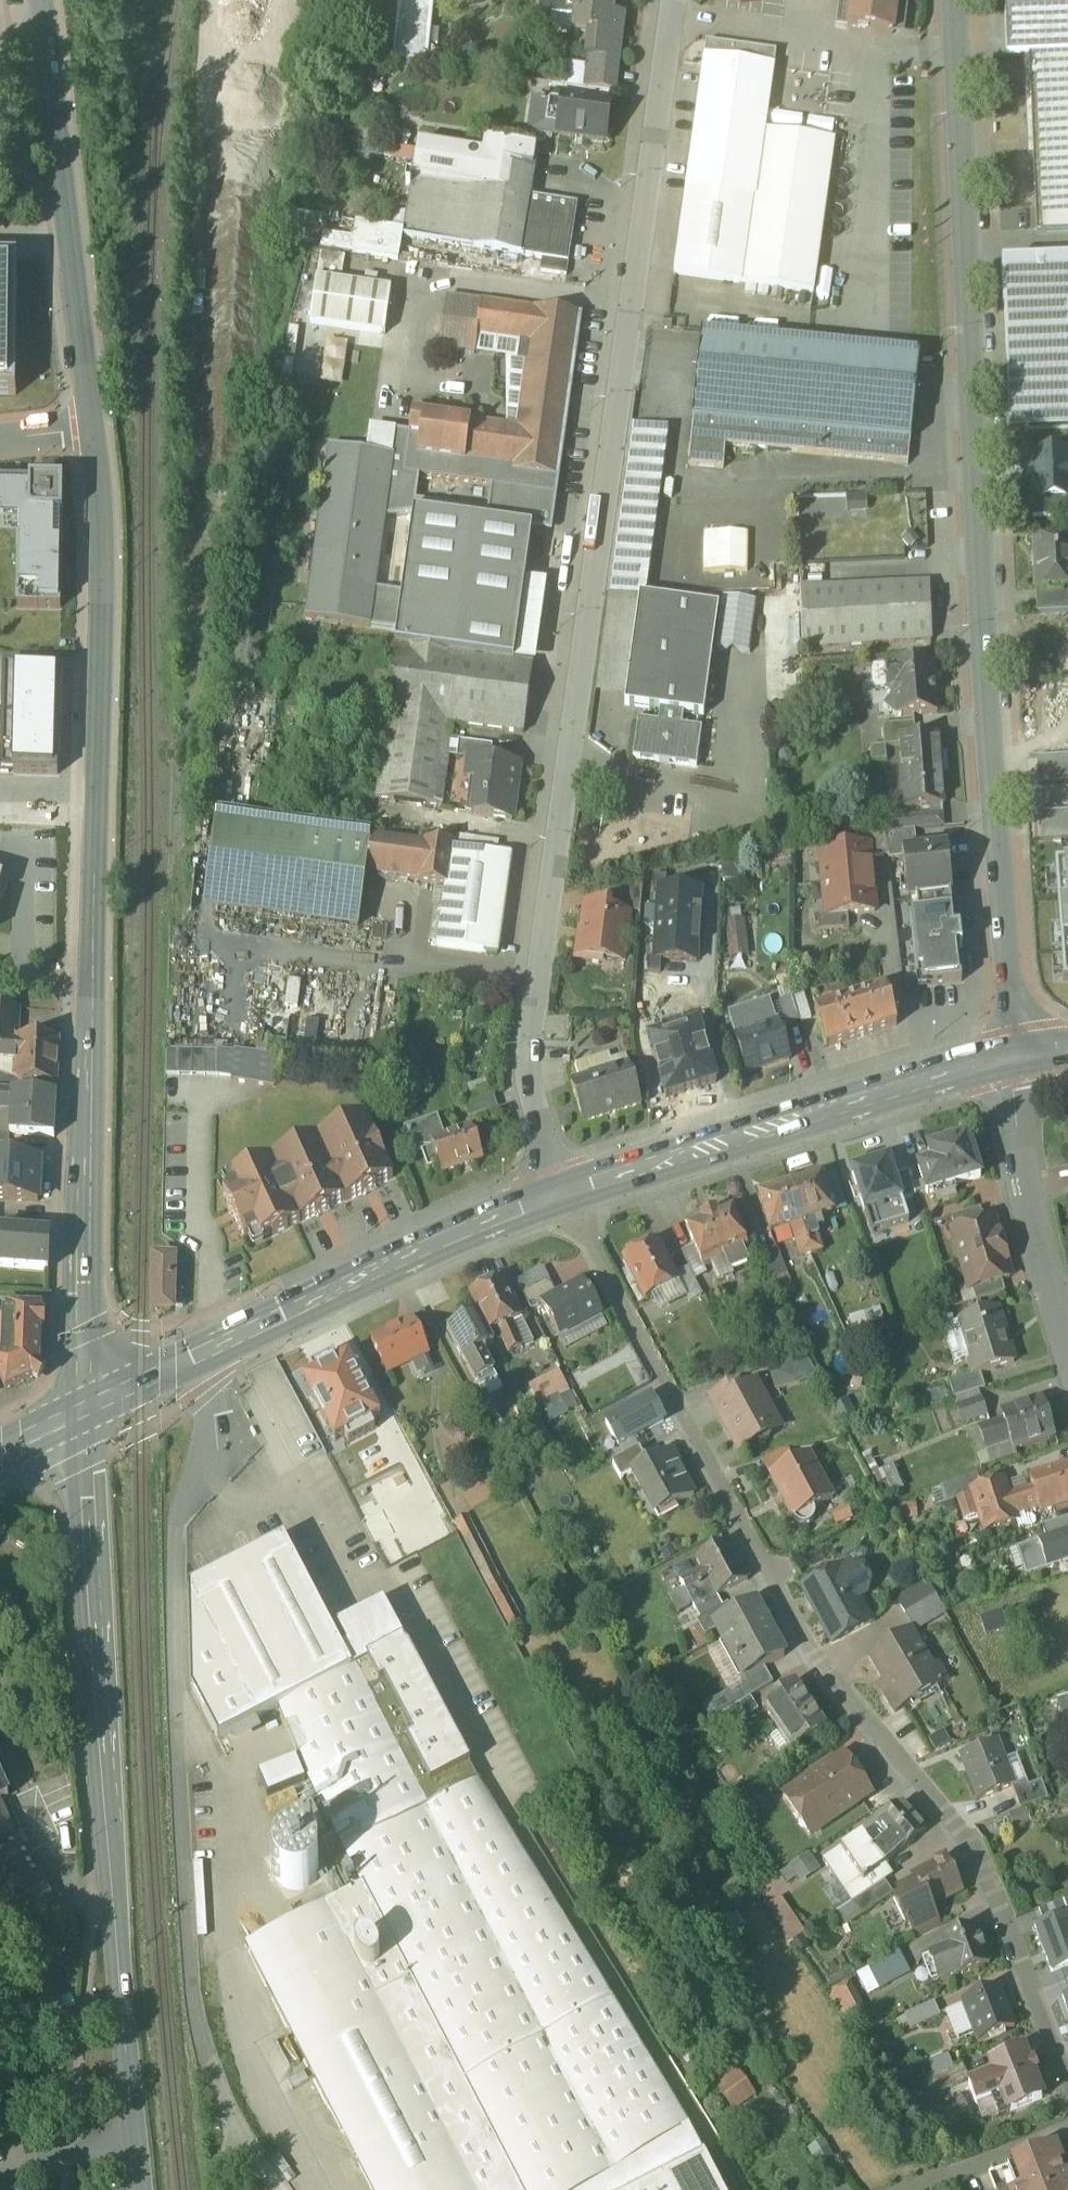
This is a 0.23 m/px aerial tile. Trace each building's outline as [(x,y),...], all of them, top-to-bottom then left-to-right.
[(392,62),(428,66),(431,45),(438,46),(439,32),(432,31),(435,0),(399,0),(392,62)] [(545,11),(575,15),(573,30),(573,32),(593,34),(591,49),(589,67),(618,71),(625,16),(614,14),(616,0),(546,0),(545,11)] [(848,28),(894,35),(896,20),(903,21),(905,9),(897,8),(898,0),(852,0),(848,28)] [(1024,59),(1028,157),(1034,157),(1037,236),(1067,235),(1067,10),(1005,13),(1007,60),(1024,59)] [(777,52),(707,43),(675,274),(814,294),(835,142),(766,132),(777,52)] [(589,68),(564,64),(561,86),(586,90),(589,68)] [(618,71),(589,67),(589,68),(586,90),(614,94),(618,71)] [(612,104),(564,98),(563,104),(551,103),(548,125),(560,127),(559,135),(588,140),(588,144),(603,146),(604,142),(606,142),(612,104)] [(537,149),(492,141),(489,156),(475,248),(475,249),(519,256),(520,255),(529,197),(537,149)] [(489,156),(419,144),(404,237),(475,249),(475,248),(489,156)] [(578,205),(529,197),(520,255),(525,256),(569,264),(578,205)] [(0,261),(0,394),(17,394),(18,262),(0,261)] [(1003,269),(1003,278),(1003,279),(1004,310),(1005,310),(1010,432),(1067,429),(1067,266),(1003,269)] [(392,291),(317,280),(311,324),(386,335),(392,291)] [(535,311),(448,298),(440,349),(528,362),(518,429),(414,414),(411,433),(406,474),(420,476),(491,486),(557,495),(582,316),(535,309),(535,311)] [(672,324),(655,321),(653,327),(671,330),(672,324)] [(920,354),(703,333),(694,420),(911,441),(920,354)] [(328,339),(324,383),(345,385),(349,341),(328,339)] [(911,441),(694,420),(691,448),(690,448),(689,456),(690,456),(690,466),(724,469),(727,446),(909,464),(911,441)] [(413,512),(532,529),(553,531),(557,495),(491,486),(488,511),(416,501),(420,476),(406,474),(411,433),(393,430),(390,456),(395,456),(385,518),(413,514),(413,512)] [(390,456),(330,447),(306,619),(371,628),(376,590),(385,518),(395,456),(390,456)] [(1035,455),(1036,475),(1033,476),(1034,500),(1033,500),(1034,500),(1034,518),(1067,517),(1067,454),(1035,455)] [(0,475),(0,520),(13,520),(12,600),(55,601),(57,475),(0,475)] [(830,517),(831,497),(801,496),(801,516),(830,517)] [(532,529),(413,512),(413,514),(403,593),(376,590),(371,628),(398,631),(396,646),(515,662),(532,529)] [(705,530),(705,571),(750,571),(751,531),(705,530)] [(1035,542),(1037,589),(1038,589),(1051,589),(1067,588),(1067,541),(1035,542)] [(930,583),(801,589),(803,650),(932,641),(930,583)] [(1051,589),(1038,589),(1038,613),(1067,612),(1067,594),(1051,594),(1051,589)] [(805,705),(799,593),(761,595),(764,707),(805,705)] [(705,717),(720,608),(641,597),(626,706),(661,711),(685,714),(705,717)] [(515,662),(396,646),(387,715),(389,715),(377,799),(442,808),(453,724),(525,734),(534,665),(515,662)] [(934,665),(874,669),(876,692),(886,691),(886,693),(892,698),(884,708),(896,718),(938,715),(934,665)] [(685,714),(661,711),(659,723),(639,721),(634,759),(698,768),(703,729),(683,727),(685,714)] [(884,746),(871,747),(872,763),(888,762),(887,748),(901,747),(901,739),(916,737),(915,723),(882,726),(884,746)] [(916,737),(901,739),(901,747),(906,808),(945,806),(942,775),(948,774),(946,755),(941,756),(940,736),(916,737)] [(493,747),(459,742),(457,758),(471,760),(491,762),(493,747)] [(1037,758),(1039,785),(1067,783),(1067,755),(1037,758)] [(491,762),(471,760),(468,780),(474,780),(470,816),(512,822),(520,766),(491,762)] [(1041,813),(1043,841),(1067,839),(1067,811),(1041,813)] [(372,832),(217,812),(204,910),(359,931),(367,874),(371,838),(372,832)] [(944,814),(899,818),(900,832),(915,831),(945,828),(944,814)] [(900,832),(886,833),(889,857),(889,861),(904,859),(903,852),(918,850),(915,831),(900,832)] [(886,833),(856,836),(857,849),(869,848),(871,859),(889,857),(886,833)] [(426,846),(371,838),(367,874),(421,882),(426,846)] [(452,847),(426,844),(426,846),(421,882),(421,884),(446,887),(447,887),(452,849),(452,847)] [(918,850),(903,852),(904,859),(909,902),(953,896),(951,879),(953,879),(952,864),(951,864),(949,847),(918,850)] [(857,849),(822,852),(824,885),(873,880),(871,859),(869,848),(857,849)] [(509,857),(452,849),(447,887),(446,887),(438,948),(495,955),(509,857)] [(1055,863),(1064,982),(1067,981),(1067,862),(1055,863)] [(644,876),(612,885),(609,908),(609,909),(609,914),(627,917),(628,912),(641,914),(644,876)] [(873,880),(824,885),(827,916),(827,917),(848,915),(876,913),(873,880)] [(704,888),(662,884),(656,957),(697,960),(704,888)] [(627,917),(609,914),(609,909),(609,908),(587,906),(582,945),(580,944),(578,959),(601,962),(602,959),(623,962),(629,917),(627,917)] [(954,914),(910,919),(917,987),(961,983),(954,914)] [(848,915),(827,917),(827,916),(818,917),(820,932),(850,929),(848,915)] [(728,921),(731,958),(750,957),(747,920),(728,921)] [(886,989),(815,1011),(827,1049),(898,1026),(886,989)] [(793,999),(780,1003),(787,1026),(801,1022),(793,999)] [(772,1008),(747,1016),(745,1010),(729,1015),(735,1034),(756,1028),(758,1034),(778,1028),(772,1008)] [(0,1009),(0,1042),(17,1043),(17,1039),(20,1010),(0,1009)] [(778,1028),(758,1034),(756,1028),(735,1034),(747,1074),(791,1060),(780,1027),(778,1028)] [(269,1040),(258,1038),(256,1054),(267,1055),(269,1040)] [(17,1039),(17,1043),(0,1042),(0,1061),(16,1062),(15,1080),(19,1084),(58,1086),(60,1040),(17,1039)] [(705,1050),(663,1063),(673,1097),(715,1084),(705,1050)] [(219,1052),(168,1051),(167,1076),(219,1078),(219,1052)] [(629,1065),(571,1083),(584,1125),(642,1107),(629,1065)] [(0,1094),(0,1113),(12,1113),(11,1136),(55,1138),(57,1097),(0,1094)] [(491,1095),(466,1104),(471,1118),(496,1109),(491,1095)] [(0,1113),(0,1147),(11,1148),(11,1136),(12,1113),(0,1113)] [(365,1117),(318,1139),(347,1201),(347,1202),(365,1194),(365,1195),(377,1189),(376,1187),(394,1179),(387,1163),(374,1135),(374,1136),(365,1117)] [(472,1128),(433,1141),(426,1122),(405,1130),(415,1158),(422,1155),(428,1172),(440,1167),(443,1175),(484,1160),(472,1128)] [(318,1139),(272,1160),(301,1223),(318,1215),(319,1216),(331,1211),(330,1209),(347,1201),(318,1139)] [(970,1140),(947,1147),(945,1141),(929,1146),(934,1165),(921,1169),(929,1194),(934,1193),(948,1189),(981,1178),(970,1140)] [(0,1147),(0,1161),(12,1162),(11,1196),(53,1198),(55,1150),(11,1148),(0,1147)] [(272,1160),(233,1177),(237,1186),(224,1193),(246,1240),(259,1234),(262,1240),(273,1235),(274,1236),(289,1230),(289,1229),(301,1223),(272,1160)] [(889,1162),(874,1167),(873,1163),(855,1168),(856,1172),(854,1172),(866,1211),(875,1209),(901,1201),(893,1176),(889,1162)] [(907,1172),(893,1176),(901,1201),(915,1196),(907,1172)] [(824,1180),(792,1190),(803,1227),(814,1224),(835,1218),(824,1180)] [(948,1189),(934,1193),(938,1205),(952,1201),(948,1189)] [(803,1227),(792,1190),(762,1199),(773,1236),(794,1230),(803,1227)] [(901,1201),(875,1209),(881,1230),(907,1222),(901,1201)] [(731,1208),(716,1215),(715,1213),(698,1219),(699,1221),(684,1227),(703,1272),(713,1268),(710,1262),(723,1256),(742,1248),(747,1246),(731,1208)] [(982,1209),(952,1218),(956,1231),(986,1222),(982,1209)] [(986,1222),(956,1231),(957,1235),(954,1239),(961,1261),(1003,1249),(1001,1241),(997,1240),(995,1236),(997,1234),(992,1220),(986,1222)] [(823,1251),(814,1224),(803,1227),(811,1255),(823,1251)] [(803,1227),(794,1230),(802,1258),(811,1255),(803,1227)] [(0,1233),(0,1268),(49,1272),(51,1237),(0,1233)] [(656,1244),(622,1263),(644,1303),(678,1284),(656,1244)] [(742,1248),(723,1256),(730,1271),(749,1263),(742,1248)] [(780,1248),(765,1253),(775,1282),(789,1278),(780,1248)] [(1003,1249),(961,1261),(967,1282),(971,1285),(972,1289),(1002,1281),(1010,1278),(1006,1263),(1004,1263),(1003,1258),(1005,1255),(1003,1249)] [(173,1260),(155,1260),(154,1310),(171,1310),(173,1260)] [(504,1280),(470,1295),(479,1314),(488,1334),(489,1334),(499,1330),(509,1354),(522,1348),(512,1324),(522,1320),(504,1280)] [(1002,1281),(972,1289),(976,1303),(1006,1294),(1002,1281)] [(555,1285),(526,1300),(534,1316),(551,1307),(550,1306),(562,1299),(555,1285)] [(562,1299),(550,1306),(551,1307),(566,1338),(601,1321),(584,1288),(562,1299)] [(1,1345),(38,1346),(39,1298),(2,1298),(1,1331),(1,1345)] [(882,1308),(853,1316),(856,1328),(885,1320),(882,1308)] [(998,1311),(959,1322),(959,1324),(968,1352),(974,1374),(975,1376),(981,1374),(1014,1363),(998,1311)] [(479,1314),(448,1330),(476,1383),(496,1374),(486,1355),(486,1349),(495,1344),(489,1334),(488,1334),(479,1314)] [(522,1320),(512,1324),(522,1348),(534,1343),(522,1320)] [(959,1324),(954,1325),(954,1323),(948,1325),(949,1327),(944,1329),(952,1357),(968,1352),(959,1324)] [(418,1324),(371,1344),(386,1377),(433,1356),(418,1324)] [(1,1345),(0,1360),(0,1376),(7,1393),(35,1381),(31,1371),(41,1371),(42,1350),(38,1346),(1,1345)] [(594,1377),(593,1377),(598,1385),(606,1400),(610,1407),(652,1386),(636,1355),(594,1377)] [(344,1356),(303,1374),(318,1407),(319,1406),(337,1399),(340,1406),(349,1402),(362,1396),(344,1356)] [(806,1356),(768,1368),(776,1392),(818,1379),(806,1356)] [(560,1372),(530,1388),(539,1405),(569,1390),(560,1372)] [(974,1374),(949,1381),(955,1399),(986,1389),(981,1374),(975,1376),(974,1374)] [(593,1375),(579,1383),(584,1392),(598,1385),(593,1377),(594,1377),(593,1375)] [(282,1377),(249,1394),(274,1445),(308,1428),(282,1377)] [(756,1385),(729,1400),(726,1394),(713,1400),(740,1450),(756,1442),(763,1444),(770,1440),(772,1433),(779,1429),(756,1385)] [(652,1386),(610,1407),(624,1431),(626,1435),(650,1423),(668,1414),(652,1386)] [(383,1393),(365,1401),(381,1435),(400,1426),(383,1393)] [(337,1399),(319,1406),(328,1426),(355,1414),(349,1402),(340,1406),(337,1399)] [(983,1399),(958,1408),(963,1423),(988,1414),(983,1399)] [(1042,1400),(1001,1414),(1004,1421),(1011,1442),(1013,1450),(1054,1437),(1048,1419),(1055,1417),(1050,1403),(1043,1405),(1042,1400)] [(514,1444),(496,1412),(483,1420),(500,1452),(514,1444)] [(668,1414),(650,1423),(654,1429),(671,1420),(668,1414)] [(615,1415),(602,1423),(611,1438),(624,1431),(615,1415)] [(1004,1421),(979,1429),(986,1451),(996,1447),(1011,1442),(1004,1421)] [(1011,1442),(996,1447),(1000,1459),(1015,1454),(1013,1450),(1011,1442)] [(765,1459),(771,1473),(797,1462),(792,1449),(765,1459)] [(640,1451),(614,1465),(623,1483),(634,1477),(633,1474),(649,1465),(640,1451)] [(649,1465),(633,1474),(634,1477),(643,1491),(647,1489),(664,1516),(672,1511),(671,1510),(694,1498),(677,1467),(680,1466),(673,1452),(649,1465)] [(810,1457),(773,1477),(796,1520),(797,1521),(797,1523),(799,1525),(801,1527),(804,1528),(807,1528),(810,1528),(812,1527),(813,1526),(815,1525),(816,1523),(817,1520),(818,1519),(818,1517),(817,1514),(815,1510),(833,1500),(810,1457)] [(1027,1479),(1030,1488),(1038,1511),(1040,1516),(1054,1511),(1067,1506),(1067,1467),(1067,1465),(1027,1479)] [(976,1477),(941,1488),(946,1504),(973,1495),(972,1492),(980,1489),(976,1477)] [(980,1489),(972,1492),(973,1495),(986,1533),(1016,1522),(1015,1519),(1007,1496),(1002,1481),(980,1489)] [(1030,1488),(1007,1496),(1015,1519),(1038,1511),(1030,1488)] [(1054,1511),(1058,1522),(1067,1519),(1067,1506),(1054,1511)] [(1038,1542),(1047,1569),(1060,1565),(1060,1566),(1067,1563),(1067,1532),(1038,1542)] [(385,1603),(338,1627),(340,1628),(336,1630),(338,1634),(335,1635),(285,1540),(190,1590),(193,1691),(219,1741),(281,1709),(285,1720),(310,1782),(343,1848),(365,1889),(330,1907),(328,1902),(247,1946),(342,2131),(356,2157),(373,2189),(584,2189),(689,2126),(486,1795),(405,1643),(406,1643),(385,1603)] [(728,1543),(696,1561),(701,1570),(708,1584),(716,1598),(748,1581),(728,1543)] [(685,1565),(674,1571),(680,1582),(691,1576),(685,1565)] [(842,1569),(804,1589),(833,1644),(871,1623),(858,1599),(867,1594),(870,1584),(863,1571),(853,1568),(844,1573),(842,1569)] [(691,1576),(680,1582),(687,1595),(708,1584),(701,1570),(691,1576)] [(928,1585),(899,1602),(907,1616),(936,1599),(928,1585)] [(936,1599),(907,1616),(916,1631),(944,1613),(936,1599)] [(735,1615),(714,1626),(715,1629),(736,1668),(739,1667),(744,1678),(742,1679),(743,1680),(745,1680),(765,1669),(785,1658),(756,1603),(735,1615)] [(729,1604),(697,1621),(704,1635),(715,1629),(714,1626),(735,1615),(729,1604)] [(911,1633),(872,1656),(895,1693),(888,1696),(899,1714),(939,1690),(930,1675),(934,1672),(911,1633)] [(765,1669),(745,1680),(748,1684),(737,1690),(744,1703),(751,1699),(773,1685),(765,1669)] [(797,1686),(781,1697),(780,1696),(763,1707),(781,1734),(782,1734),(786,1732),(797,1749),(793,1752),(794,1752),(794,1753),(827,1731),(797,1686)] [(744,1703),(722,1716),(723,1718),(729,1727),(730,1729),(759,1712),(751,1699),(744,1703)] [(723,1718),(705,1730),(710,1739),(729,1727),(723,1718)] [(786,1732),(782,1734),(781,1734),(772,1740),(784,1759),(794,1752),(793,1752),(797,1749),(786,1732)] [(998,1742),(963,1757),(981,1801),(1016,1787),(998,1742)] [(844,1756),(784,1797),(811,1837),(871,1796),(844,1756)] [(0,1776),(0,1802),(7,1799),(10,1798),(0,1776)] [(1042,1783),(1016,1793),(1022,1811),(1049,1801),(1042,1783)] [(8,1816),(6,1817),(0,1804),(0,1917),(7,1934),(56,1912),(46,1889),(48,1888),(30,1847),(21,1851),(14,1836),(16,1835),(8,1816)] [(927,1832),(903,1804),(877,1826),(889,1840),(875,1853),(887,1866),(901,1853),(902,1854),(927,1832)] [(863,1835),(823,1862),(853,1905),(854,1905),(886,1883),(894,1877),(887,1866),(875,1853),(863,1835)] [(946,1861),(913,1878),(915,1882),(899,1890),(904,1899),(895,1904),(906,1926),(910,1924),(911,1927),(934,1915),(931,1909),(963,1893),(946,1861)] [(886,1883),(854,1905),(863,1918),(895,1896),(886,1883)] [(1067,1913),(1067,1899),(1033,1912),(1037,1925),(1067,1913)] [(707,1929),(720,1950),(752,1931),(739,1910),(707,1929)] [(1052,1972),(1067,1966),(1067,1913),(1037,1925),(1035,1925),(1052,1972)] [(934,1915),(911,1927),(918,1940),(941,1928),(934,1915)] [(975,1925),(943,1937),(947,1949),(954,1965),(958,1977),(990,1964),(975,1925)] [(947,1949),(926,1957),(932,1973),(954,1965),(947,1949)] [(871,1997),(915,1975),(902,1950),(858,1973),(871,1997)] [(1067,1994),(1067,1980),(1058,1984),(1062,1996),(1067,1994)] [(846,2026),(869,2014),(852,1982),(829,1995),(846,2026)] [(1000,1989),(965,2004),(981,2043),(1016,2029),(1000,1989)] [(937,2003),(908,2016),(913,2030),(943,2017),(937,2003)] [(1024,2052),(990,2065),(994,2076),(969,2085),(977,2105),(1001,2096),(1009,2115),(1043,2102),(1024,2052)] [(964,2065),(927,2081),(934,2097),(970,2081),(964,2065)] [(736,2111),(759,2094),(740,2068),(717,2085),(736,2111)] [(689,2126),(584,2189),(722,2189),(689,2126)] [(1014,2164),(1024,2189),(1067,2189),(1067,2181),(1055,2148),(1014,2164)]
